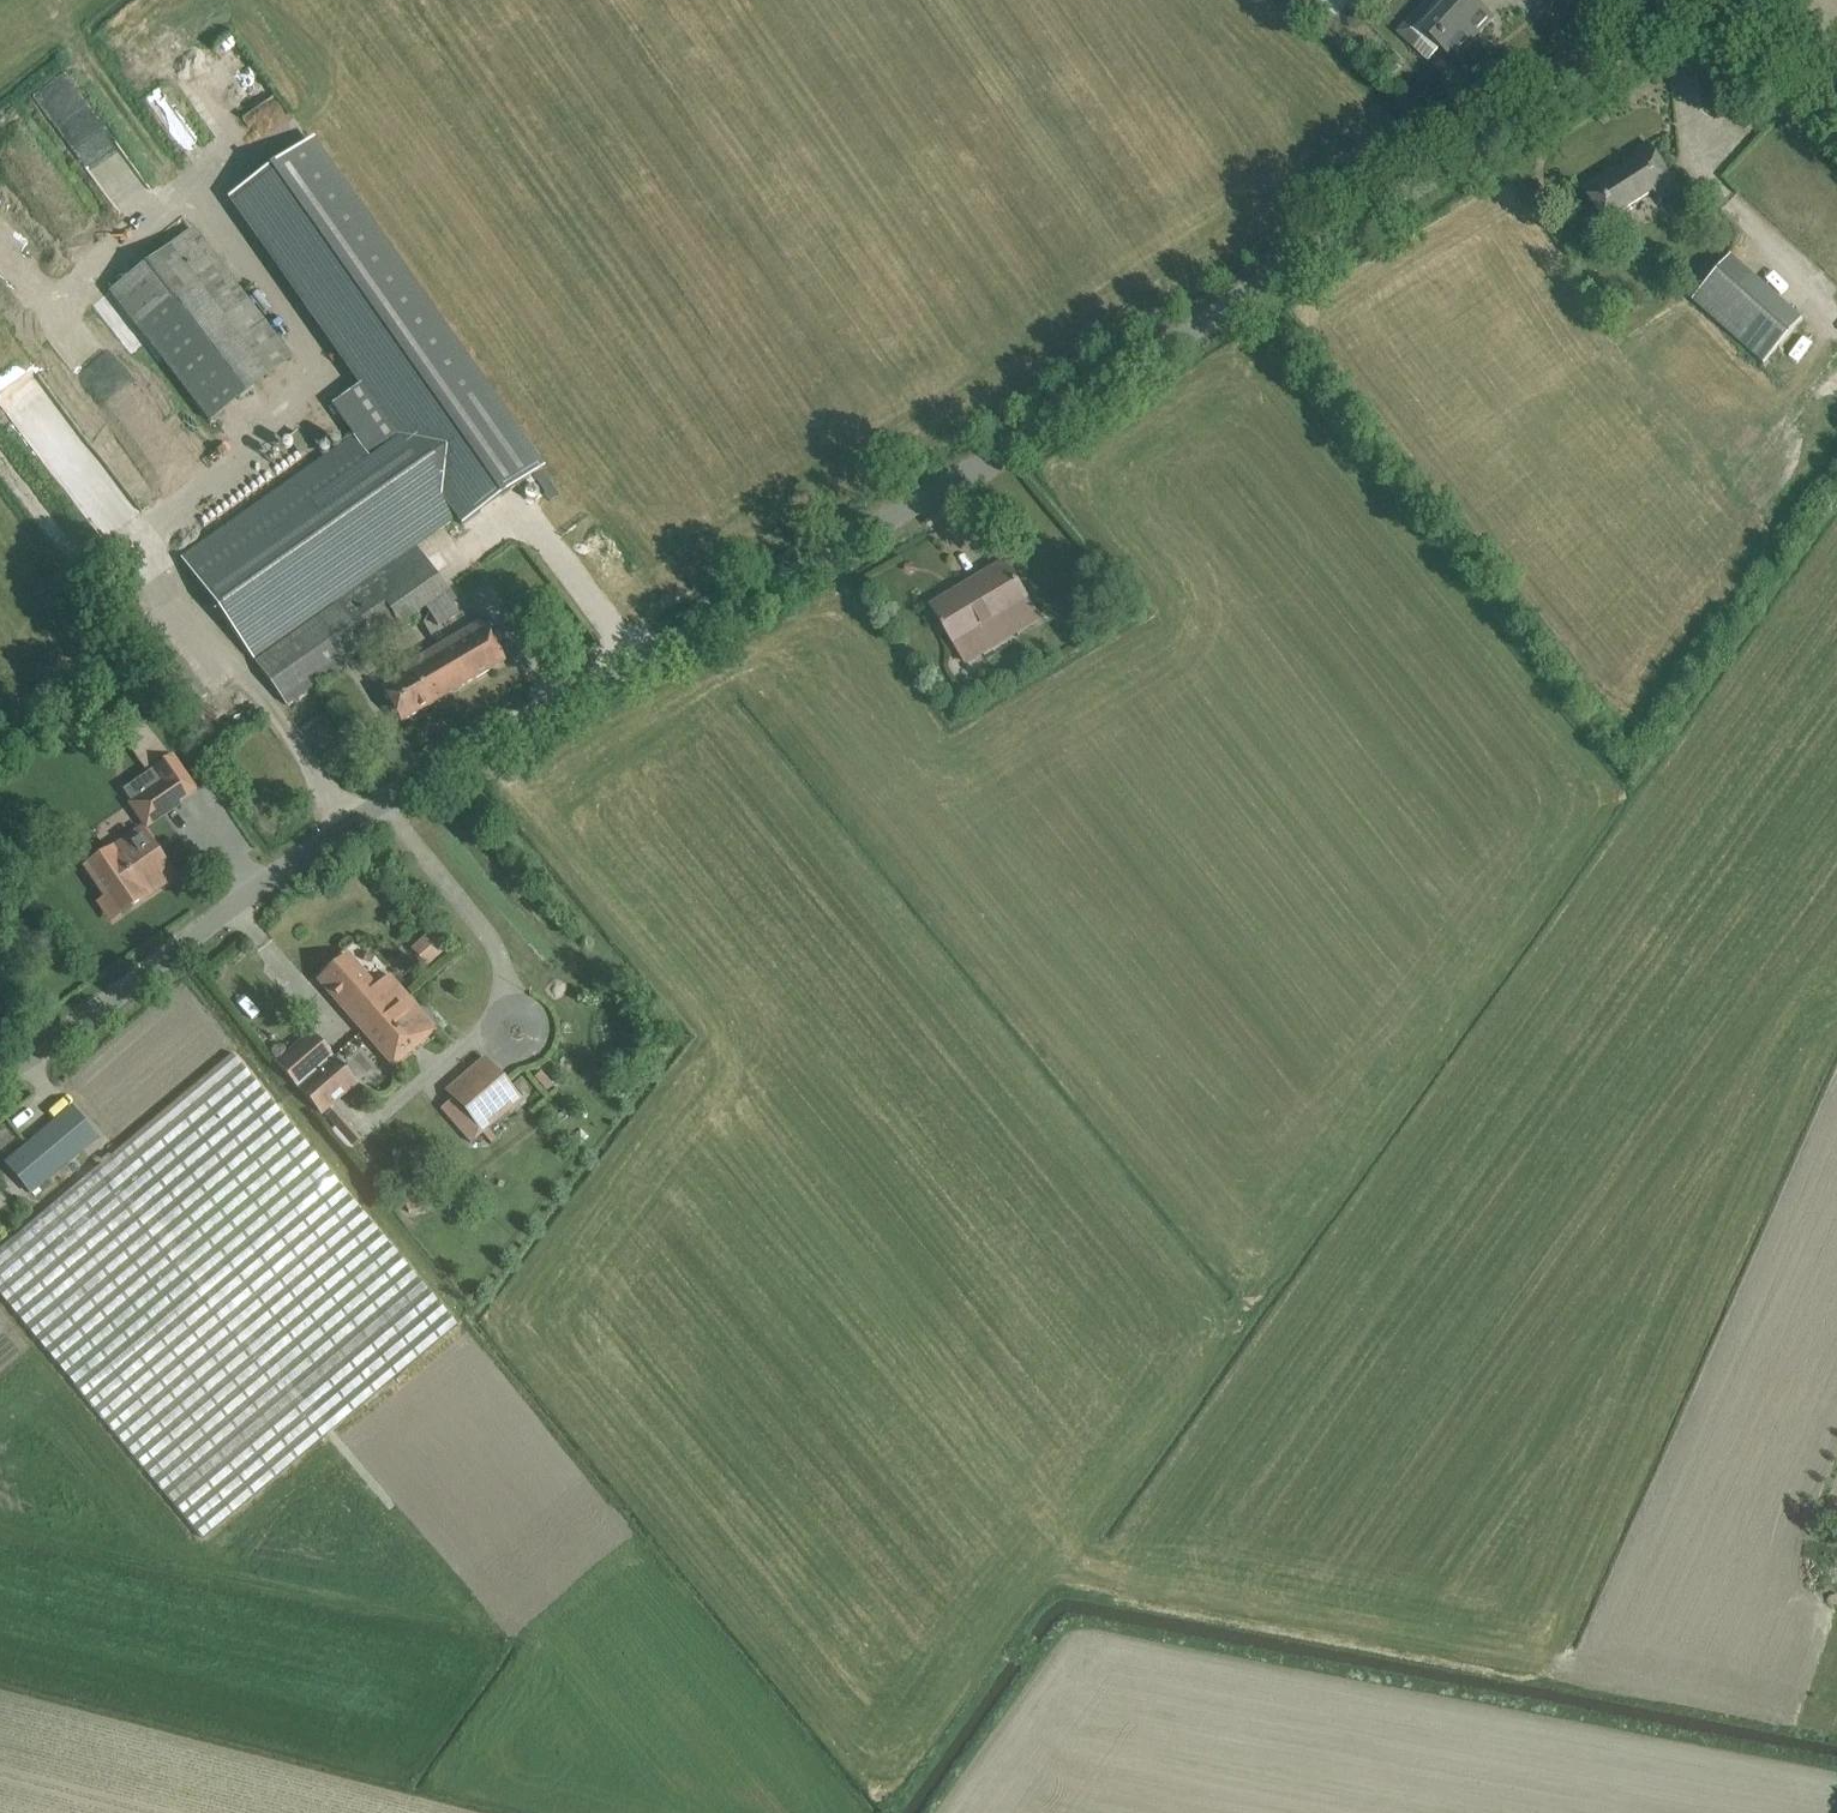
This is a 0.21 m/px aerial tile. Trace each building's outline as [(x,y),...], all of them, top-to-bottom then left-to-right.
[(1421,29),(1426,34),(1441,48),(1454,60),(1492,19),(1472,0),(1448,0),(1421,29)] [(351,441),(356,438),(426,538),(452,520),(457,528),(537,473),(308,143),(228,198),(358,386),(328,407),(351,441)] [(1618,167),(1584,189),(1607,224),(1657,192),(1664,203),(1680,192),(1649,144),(1632,155),(1636,161),(1621,171),(1618,167)] [(208,422),(291,357),(191,229),(108,293),(208,422)] [(1691,301),(1764,365),(1802,321),(1731,256),(1691,301)] [(351,441),(180,560),(251,660),(426,538),(356,438),(351,441)] [(285,707),(425,610),(438,628),(458,614),(444,594),(446,592),(416,549),(253,662),(285,707)] [(999,624),(1031,605),(1006,563),(932,607),(943,626),(942,626),(944,630),(946,630),(966,663),(1007,638),(999,624)] [(140,618),(120,636),(182,708),(202,690),(140,618)] [(460,688),(504,661),(481,622),(436,648),(460,688)] [(405,675),(380,689),(400,723),(460,688),(436,648),(401,669),(405,675)] [(129,802),(145,826),(179,802),(177,800),(193,788),(170,755),(121,789),(130,801),(129,802)] [(118,915),(173,877),(139,828),(84,866),(118,915)] [(363,1032),(405,995),(388,975),(374,987),(347,956),(318,981),(334,999),(363,1032)] [(405,995),(363,1032),(393,1067),(435,1030),(405,995)] [(298,1088),(312,1075),(291,1051),(277,1064),(298,1088)] [(457,1326),(230,1052),(0,1247),(0,1295),(203,1539),(457,1326)] [(332,1058),(312,1075),(298,1088),(321,1115),(356,1085),(332,1058)] [(520,1099),(482,1058),(436,1100),(444,1110),(454,1101),(482,1133),(520,1099)] [(30,1193),(96,1138),(71,1108),(5,1164),(30,1193)]
